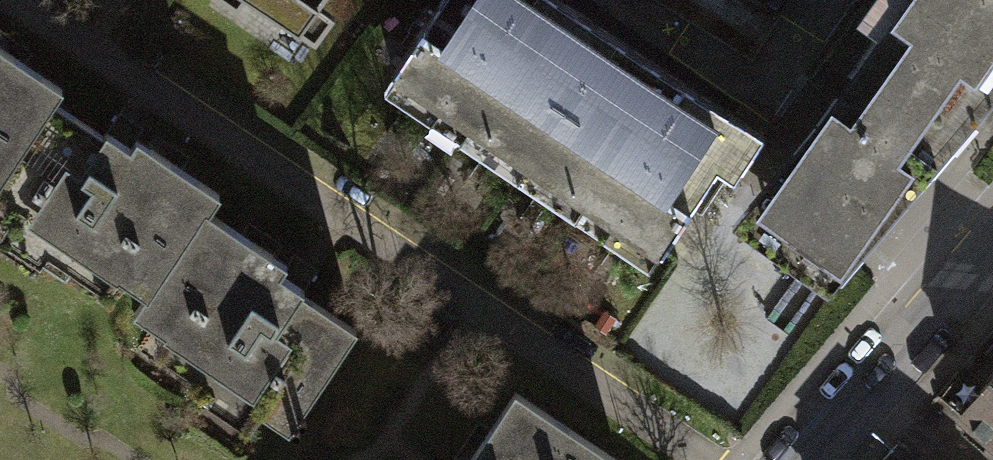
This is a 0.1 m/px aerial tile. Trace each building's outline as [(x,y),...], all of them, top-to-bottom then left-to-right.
[(313,40),(330,13),(317,5),(320,0),(252,0),(313,40)] [(553,0),(429,0),(381,72),(652,251),(708,168),(725,178),(738,158),(754,134),(553,0)] [(811,119),(793,140),(741,203),(829,275),(888,207),(992,86),(992,0),(895,0),(811,119)] [(53,101),(61,89),(0,46),(0,176),(53,101)] [(207,210),(217,196),(137,139),(126,153),(53,101),(0,176),(0,212),(48,246),(39,259),(64,277),(84,250),(145,293),(207,210)] [(207,210),(145,293),(132,311),(197,356),(180,381),(206,399),(218,382),(287,431),(360,329),(281,273),(286,266),(207,210)] [(950,413),(992,450),(992,363),(950,413)] [(514,404),(477,459),(600,459),(514,404)]
